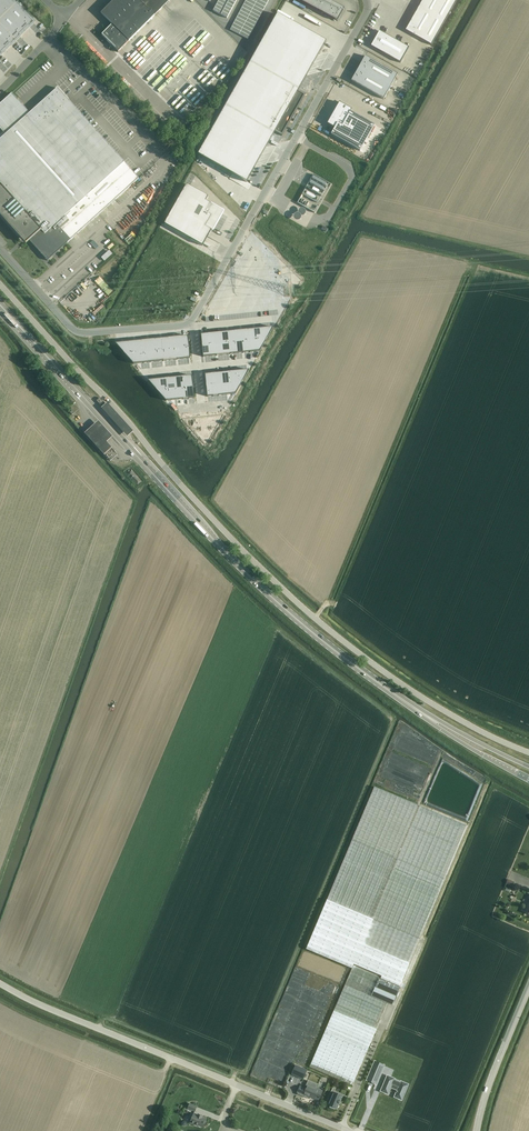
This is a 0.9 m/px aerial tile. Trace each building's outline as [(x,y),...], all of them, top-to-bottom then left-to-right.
[(2,54),(1,53),(10,44),(11,45),(20,36),(19,35),(28,26),(29,27),(33,23),(32,22),(16,5),(11,0),(0,0),(0,56),(2,54)] [(101,35),(115,49),(118,52),(170,1),(169,0),(116,0),(102,15),(112,25),(101,35)] [(213,11),(227,18),(227,17),(237,0),(219,0),(213,11)] [(230,30),(248,40),(269,0),(246,0),(230,30)] [(337,21),(344,10),(344,9),(326,0),(297,0),(337,21)] [(405,31),(431,45),(457,0),(422,0),(405,31)] [(276,17),(198,155),(231,173),(231,174),(232,174),(246,182),(275,132),(282,136),(291,120),(293,121),(298,114),(295,112),(304,96),(297,92),(326,42),(277,15),(276,17)] [(379,31),(371,46),(401,62),(409,48),(379,31)] [(365,56),(358,69),(390,87),(397,74),(365,56)] [(358,69),(351,81),(383,99),(390,87),(358,69)] [(0,140),(0,185),(0,186),(0,216),(22,240),(22,241),(24,242),(26,244),(29,241),(47,261),(100,214),(138,179),(139,179),(73,106),(57,88),(30,113),(12,94),(0,104),(0,129),(5,135),(0,140)] [(339,103),(327,124),(335,128),(331,135),(360,151),(374,125),(350,111),(351,109),(339,103)] [(186,185),(164,224),(203,246),(212,231),(223,211),(211,204),(205,201),(208,197),(186,185)] [(273,328),(201,335),(203,357),(260,351),(273,328)] [(188,336),(115,344),(133,364),(190,359),(188,336)] [(249,370),(205,375),(207,397),(235,394),(249,370)] [(192,376),(148,381),(166,401),(194,398),(192,376)] [(103,408),(106,405),(100,398),(96,401),(103,408)] [(107,404),(106,405),(103,408),(102,409),(104,411),(127,436),(128,435),(132,432),(107,404)] [(186,417),(183,417),(186,421),(206,443),(207,443),(208,443),(224,412),(186,417)] [(105,457),(105,456),(104,455),(111,448),(112,447),(108,443),(107,442),(109,440),(111,438),(98,423),(96,425),(90,430),(85,435),(105,457)] [(110,461),(112,459),(117,455),(111,447),(103,454),(110,461)] [(131,469),(126,473),(137,486),(142,481),(131,469)] [(374,787),(327,899),(419,938),(467,826),(374,787)] [(327,900),(306,949),(352,968),(353,964),(381,976),(380,978),(399,987),(419,939),(327,900)] [(353,965),(309,1067),(352,1085),(387,1003),(392,1005),(400,987),(379,978),(380,977),(353,965)] [(372,1066),(365,1081),(366,1081),(367,1081),(376,1085),(385,1065),(375,1061),(374,1060),(372,1065),(372,1066)] [(291,1074),(303,1079),(307,1070),(295,1065),(291,1074)] [(387,1074),(380,1092),(388,1095),(391,1088),(396,1090),(393,1097),(402,1101),(409,1084),(401,1080),(400,1082),(395,1079),(396,1078),(387,1074)] [(300,1086),(297,1092),(298,1092),(297,1095),(311,1101),(312,1098),(314,1099),(315,1098),(319,1100),(323,1091),(316,1088),(317,1085),(308,1080),(305,1086),(307,1087),(306,1089),(300,1086)] [(331,1091),(328,1099),(331,1100),(328,1105),(330,1106),(329,1106),(335,1109),(335,1108),(337,1109),(342,1096),(331,1091)] [(198,1116),(193,1114),(190,1122),(195,1124),(195,1125),(197,1126),(198,1126),(202,1127),(206,1119),(202,1117),(202,1116),(198,1115),(198,1116)]
